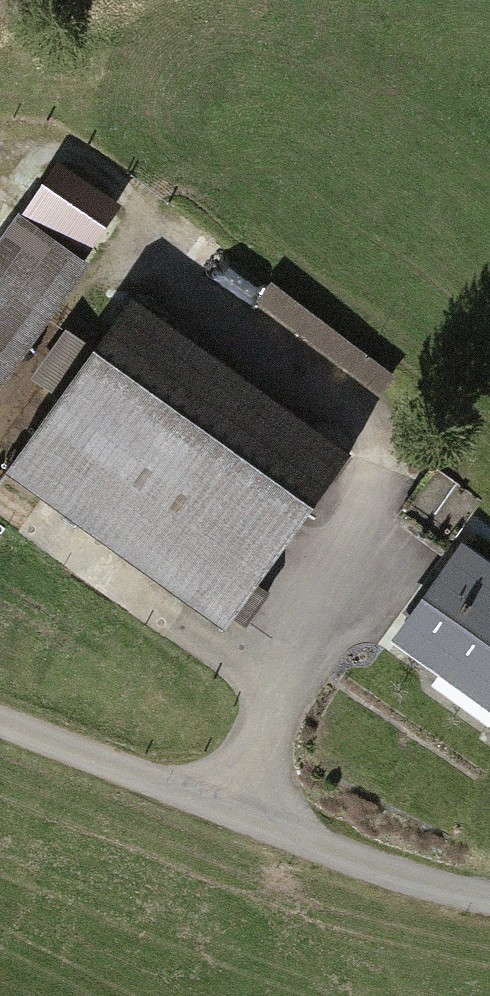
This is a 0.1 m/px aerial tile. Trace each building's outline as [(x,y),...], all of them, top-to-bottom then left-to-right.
[(64,180),(48,204),(88,232),(105,207),(64,180)] [(0,242),(0,378),(83,262),(19,216),(0,242)] [(270,291),(248,329),(380,406),(402,368),(270,291)] [(132,297),(7,471),(226,628),(236,615),(247,623),(267,596),(255,588),(351,454),(132,297)] [(481,501),(432,465),(397,513),(446,548),(481,501)] [(489,653),(489,581),(458,557),(402,634),(446,666),(434,683),(456,699),(489,653)] [(456,699),(489,722),(489,720),(489,653),(456,699)]
